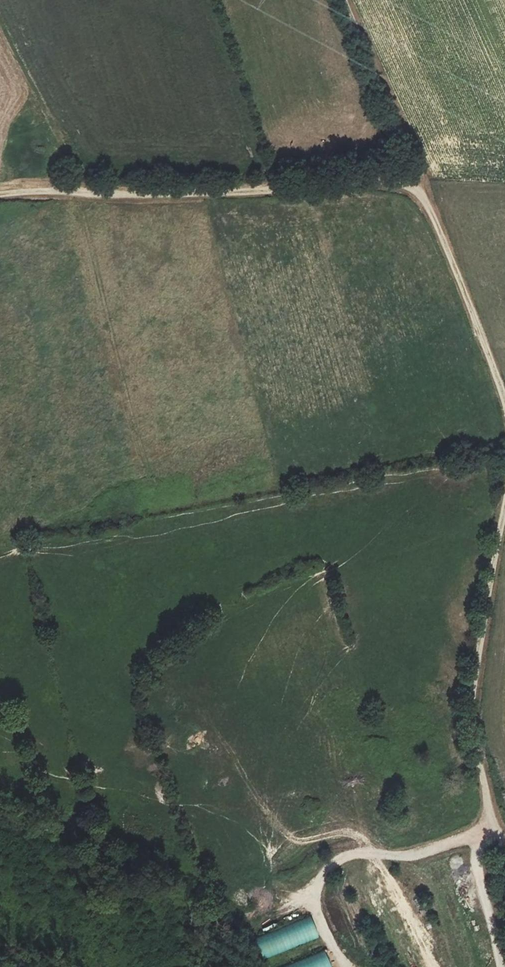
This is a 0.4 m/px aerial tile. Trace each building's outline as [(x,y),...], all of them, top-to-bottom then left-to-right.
[(318,937),(310,916),(256,937),(264,958),(318,937)] [(323,948),(274,966),(330,966),(323,948)]
